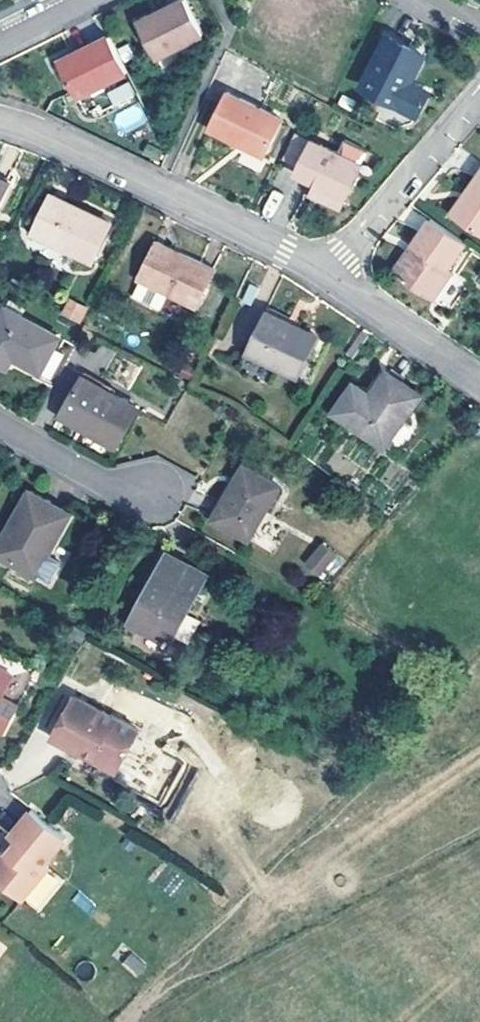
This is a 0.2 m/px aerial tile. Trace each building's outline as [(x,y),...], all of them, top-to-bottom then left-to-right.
[(203,35),(186,0),(183,0),(138,22),(156,58),(203,35)] [(76,98),(127,72),(109,36),(58,62),(76,98)] [(428,93),(408,83),(423,55),(389,37),(364,86),(417,114),(428,93)] [(128,82),(107,93),(114,108),(135,97),(128,82)] [(283,121),(226,92),(208,129),(264,157),(283,121)] [(122,135),(148,121),(138,103),(112,118),(122,135)] [(300,165),(311,142),(298,135),(286,159),(300,165)] [(345,199),(368,151),(345,140),(339,153),(312,140),(311,142),(300,165),(296,175),(317,185),(345,199)] [(159,160),(164,151),(150,144),(145,153),(159,160)] [(467,190),(472,193),(456,217),(479,234),(479,172),(467,190)] [(11,184),(0,179),(0,207),(11,184)] [(345,199),(317,185),(312,194),(340,208),(345,199)] [(456,217),(472,193),(467,190),(451,214),(456,217)] [(92,261),(110,223),(52,195),(33,233),(92,261)] [(447,268),(466,243),(431,218),(412,245),(417,249),(398,275),(433,300),(452,272),(447,268)] [(196,308),(215,270),(157,241),(138,279),(196,308)] [(398,275),(417,249),(412,245),(394,272),(398,275)] [(251,304),(259,288),(251,284),(243,301),(251,304)] [(80,325),(88,308),(68,299),(60,315),(80,325)] [(6,308),(0,318),(0,351),(12,357),(40,373),(59,338),(6,308)] [(297,378),(317,337),(267,313),(247,353),(297,378)] [(354,358),(369,336),(362,331),(347,353),(354,358)] [(0,351),(0,364),(6,368),(12,357),(0,351)] [(384,447),(421,395),(387,372),(369,397),(362,392),(363,390),(354,384),(334,412),(384,447)] [(116,448),(138,409),(83,377),(60,416),(116,448)] [(347,481),(360,468),(340,448),(327,461),(347,481)] [(248,539),(279,486),(244,466),(213,519),(248,539)] [(64,510),(30,490),(0,543),(0,556),(35,576),(37,573),(47,556),(48,554),(42,550),(44,545),(64,510)] [(48,554),(70,514),(64,510),(44,545),(42,550),(48,554)] [(336,554),(323,544),(317,552),(329,561),(336,554)] [(320,573),(329,561),(317,552),(308,563),(320,573)] [(168,647),(207,575),(167,554),(128,625),(168,647)] [(59,562),(47,556),(37,573),(49,581),(59,562)] [(0,667),(0,732),(3,734),(18,706),(2,696),(15,675),(0,667)] [(139,731),(75,695),(51,737),(81,753),(83,750),(95,756),(97,763),(111,771),(118,769),(139,731)] [(95,756),(83,750),(81,753),(97,763),(95,756)] [(66,838),(31,809),(10,835),(14,839),(17,841),(7,852),(1,853),(0,854),(0,881),(22,899),(49,866),(45,863),(66,838)] [(7,852),(17,841),(14,839),(1,853),(7,852)] [(137,977),(147,966),(131,952),(121,963),(137,977)]
